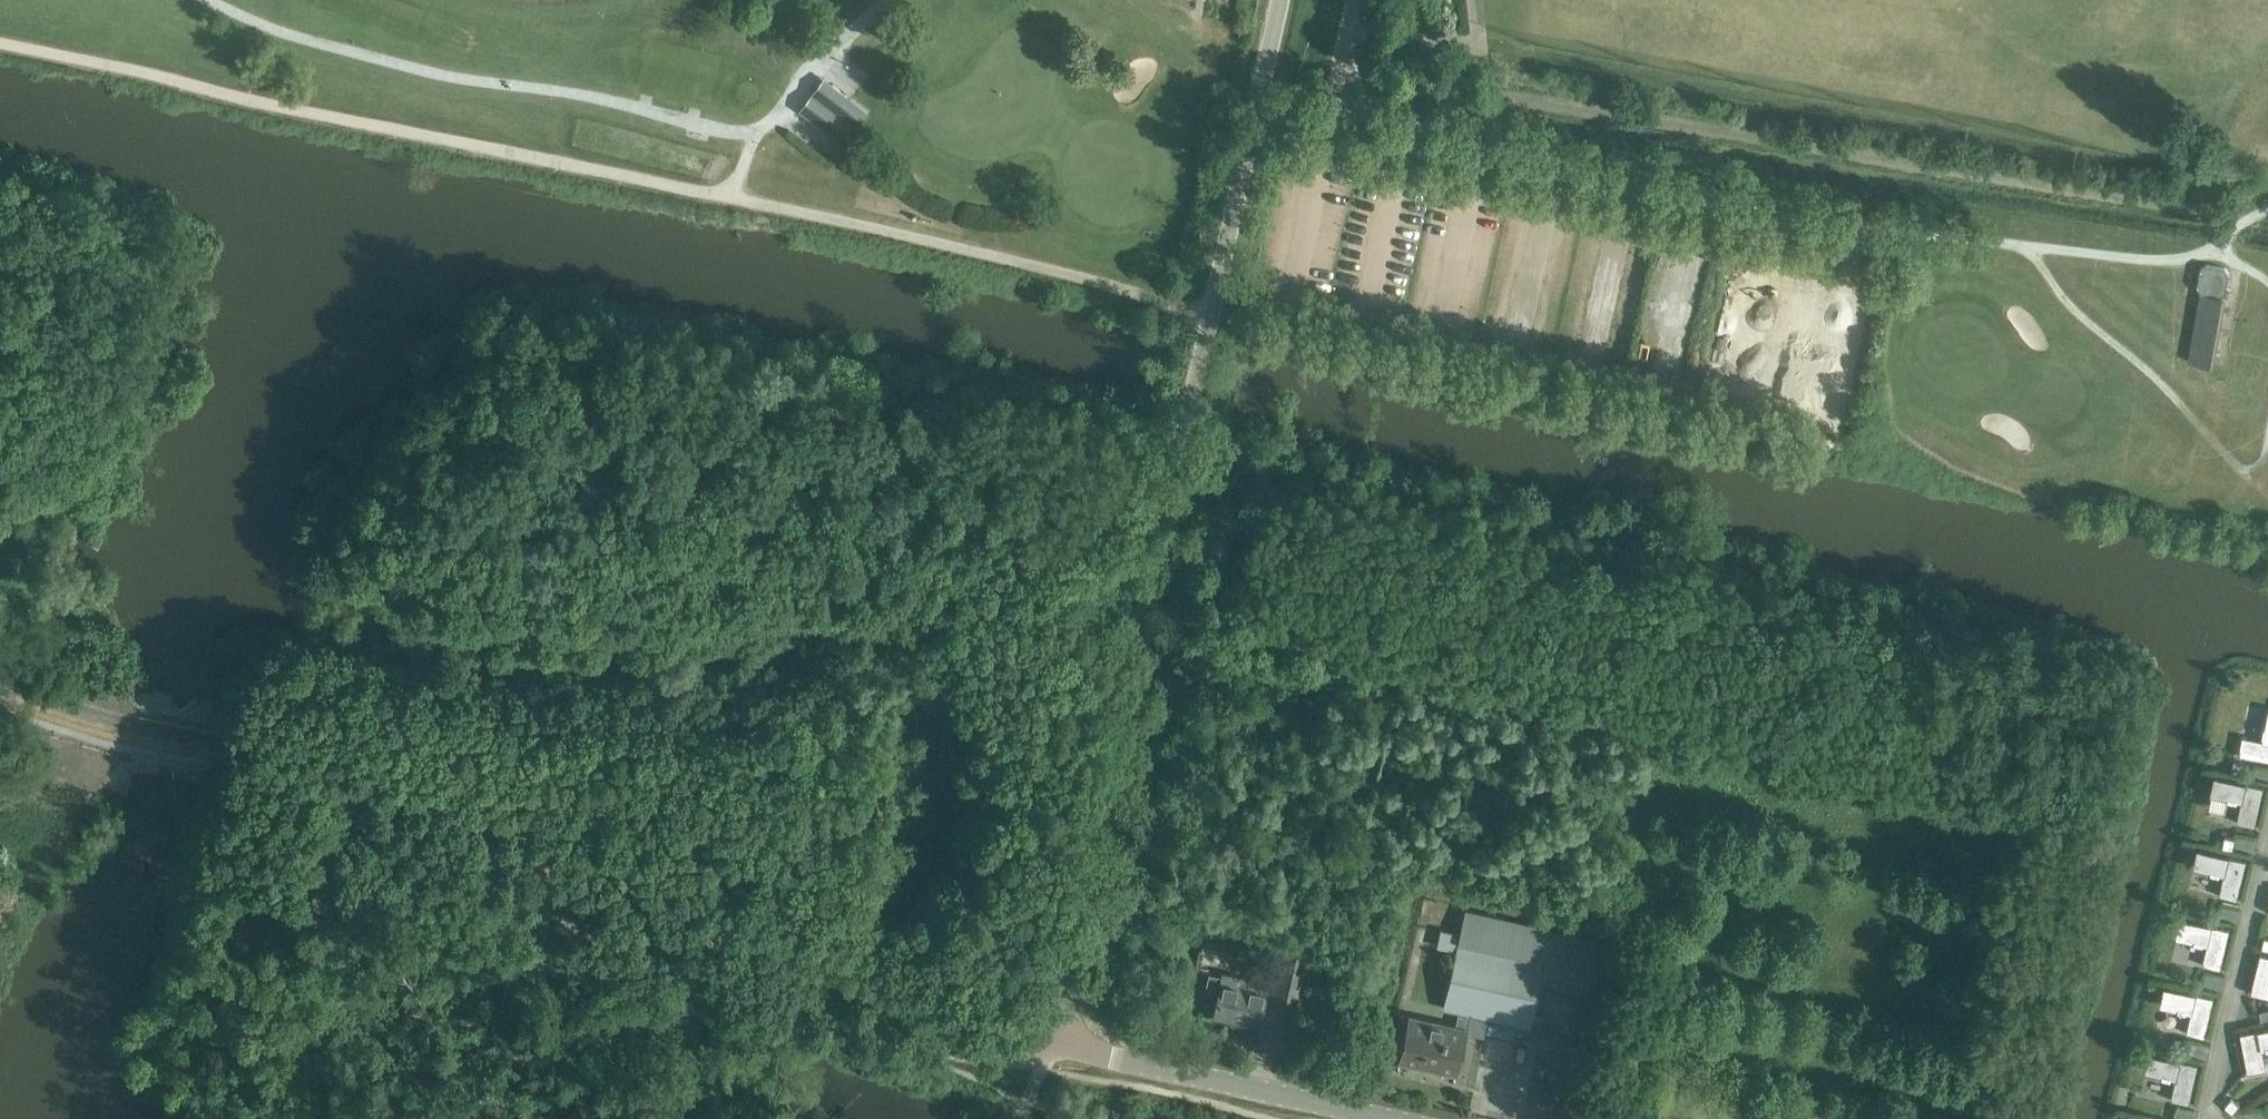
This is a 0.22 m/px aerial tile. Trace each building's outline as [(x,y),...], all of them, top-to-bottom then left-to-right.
[(851,98),(847,95),(831,83),(824,78),(800,110),(801,111),(842,143),(867,111),(851,98)] [(2208,365),(2221,296),(2226,292),(2230,273),(2225,267),(2207,263),(2201,268),(2197,287),(2201,293),(2189,361),(2208,365)] [(2244,737),(2240,753),(2267,758),(2267,714),(2263,741),(2244,737)] [(2213,814),(2225,769),(2193,763),(2181,802),(2213,814)] [(2193,900),(2202,863),(2172,853),(2164,891),(2193,900)] [(1592,995),(1605,940),(1465,909),(1459,934),(1440,930),(1437,946),(1456,950),(1442,1009),(1458,1013),(1455,1026),(1409,1016),(1399,1062),(1457,1074),(1466,1028),(1470,1014),(1530,1027),(1541,982),(1592,995)] [(2230,929),(2181,918),(2177,937),(2195,941),(2195,942),(2204,944),(2204,943),(2208,944),(2203,964),(2221,968),(2230,929)] [(1000,945),(1003,934),(992,932),(990,943),(1000,945)] [(1273,992),(1300,1000),(1312,957),(1284,949),(1273,992)] [(2260,954),(2251,993),(2267,997),(2267,956),(2260,954)] [(1268,986),(1254,983),(1254,980),(1224,972),(1223,975),(1210,972),(1206,991),(1219,994),(1214,1015),(1259,1025),(1268,986)] [(2192,1012),(2187,1033),(2205,1037),(2214,998),(2165,986),(2161,1005),(2179,1010),(2179,1011),(2188,1013),(2188,1012),(2192,1012)] [(2241,1033),(2248,1073),(2267,1069),(2263,1049),(2266,1048),(2266,1050),(2267,1049),(2267,1028),(2241,1033)] [(2173,1099),(2189,1102),(2197,1065),(2150,1053),(2146,1069),(2178,1077),(2173,1099)]
